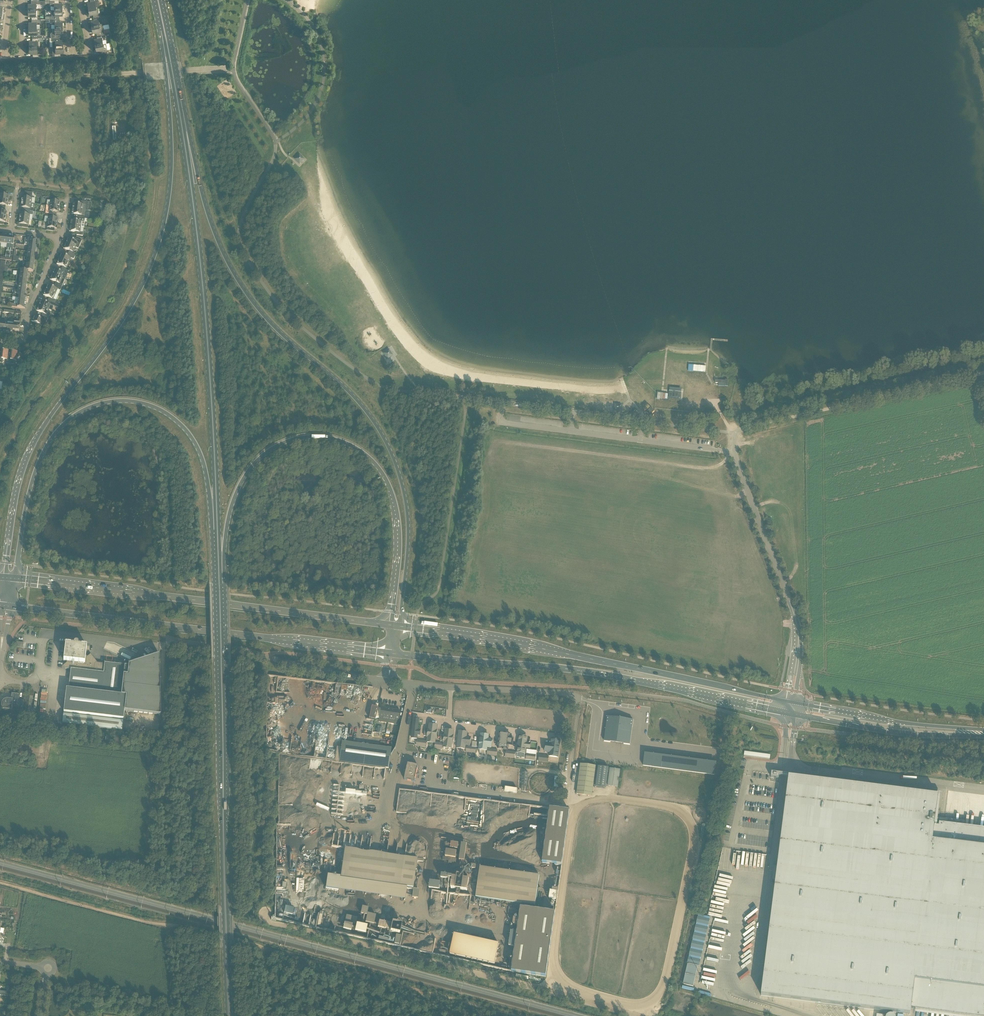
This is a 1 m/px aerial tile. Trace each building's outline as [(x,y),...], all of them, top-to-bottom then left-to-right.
[(36,10),(36,3),(40,3),(40,0),(37,0),(31,0),(31,3),(28,3),(28,10),(36,10)] [(59,0),(50,0),(50,5),(54,6),(54,9),(62,9),(62,2),(59,2),(59,0)] [(99,0),(90,0),(90,1),(87,2),(89,8),(100,6),(99,6),(99,0)] [(101,15),(100,6),(89,8),(90,14),(93,14),(93,17),(101,15)] [(52,15),(50,15),(50,18),(59,18),(59,15),(62,15),(62,9),(54,9),(51,9),(52,15)] [(36,16),(36,10),(28,10),(28,16),(31,16),(32,19),(38,19),(37,16),(36,16)] [(100,25),(99,22),(102,22),(101,15),(93,17),(94,20),(91,20),(92,27),(100,25)] [(63,21),(59,21),(59,18),(50,18),(50,22),(53,24),(55,24),(55,28),(63,27),(63,21)] [(37,28),(36,22),(41,21),(41,19),(38,19),(32,19),(32,22),(29,22),(29,28),(37,28)] [(103,24),(100,25),(92,27),(93,33),(96,32),(97,35),(105,34),(103,24)] [(63,34),(63,27),(55,28),(52,28),(53,31),(52,31),(51,33),(51,37),(60,37),(60,34),(63,34)] [(37,35),(37,28),(29,28),(29,35),(32,35),(32,38),(38,37),(41,37),(41,34),(37,35)] [(103,43),(102,40),(105,39),(106,36),(105,33),(105,34),(97,35),(97,38),(94,38),(95,45),(103,43)] [(39,40),(38,40),(38,37),(32,38),(32,40),(29,40),(29,47),(37,47),(39,46),(39,40)] [(63,39),(60,40),(60,37),(51,37),(51,40),(52,40),(52,46),(63,46),(63,39)] [(106,43),(103,43),(95,45),(97,51),(100,50),(100,54),(108,53),(107,48),(106,43)] [(63,52),(63,46),(52,46),(52,53),(53,56),(60,55),(60,52),(63,52)] [(37,53),(37,47),(29,47),(29,53),(33,53),(33,56),(39,56),(42,56),(42,53),(37,53)] [(299,164),(304,160),(299,155),(295,160),(299,164)] [(1,191),(0,191),(0,200),(8,201),(9,196),(6,195),(6,192),(1,191)] [(22,197),(21,202),(31,204),(34,204),(35,199),(32,198),(32,192),(31,192),(26,192),(25,198),(22,197)] [(57,198),(52,198),(51,198),(50,201),(49,206),(59,207),(60,202),(57,201),(57,198)] [(8,201),(0,200),(0,208),(4,209),(4,205),(8,206),(8,201)] [(87,202),(81,201),(80,204),(73,203),(72,209),(83,210),(86,211),(87,202)] [(30,209),(31,204),(21,202),(21,208),(24,208),(24,211),(33,212),(33,209),(30,209)] [(59,212),(59,207),(49,206),(49,211),(49,214),(55,215),(55,212),(59,212)] [(85,219),(86,211),(83,210),(72,209),(72,214),(79,215),(78,218),(85,219)] [(20,214),(19,219),(29,220),(30,215),(33,215),(33,212),(24,211),(23,214),(20,214)] [(54,218),(55,215),(49,214),(45,214),(45,217),(48,217),(47,222),(57,224),(58,218),(54,218)] [(84,227),(85,219),(78,218),(78,221),(71,220),(70,226),(81,227),(84,227)] [(28,225),(29,220),(19,219),(19,224),(22,224),(22,228),(28,228),(28,225)] [(57,229),(57,224),(47,222),(47,228),(47,231),(53,231),(53,228),(57,229)] [(80,232),(81,227),(70,226),(70,231),(77,232),(76,235),(81,236),(83,236),(83,233),(80,232)] [(35,246),(36,240),(33,240),(33,237),(27,236),(26,239),(25,239),(24,245),(27,245),(35,246)] [(78,249),(82,241),(76,238),(75,241),(68,238),(66,243),(75,248),(78,249)] [(73,252),(75,248),(66,243),(64,248),(70,251),(69,254),(75,257),(76,254),(73,252)] [(74,259),(75,257),(69,254),(68,257),(61,254),(59,259),(69,263),(71,258),(74,259)] [(69,263),(59,259),(57,264),(64,267),(62,270),(68,272),(69,269),(67,268),(69,263)] [(65,280),(68,272),(62,270),(61,272),(54,269),(52,275),(65,280)] [(65,280),(52,275),(50,280),(57,283),(56,285),(61,288),(65,280)] [(60,291),(61,288),(56,285),(54,288),(48,285),(46,290),(55,294),(57,289),(60,291)] [(55,294),(46,290),(43,295),(50,298),(49,301),(55,303),(56,300),(53,299),(55,294)] [(27,296),(25,296),(19,295),(17,295),(14,295),(13,294),(12,298),(18,298),(18,301),(26,302),(26,299),(27,296)] [(53,306),(55,303),(49,301),(48,304),(41,301),(39,306),(48,310),(51,311),(53,306)] [(48,310),(39,306),(37,311),(43,314),(42,317),(48,319),(49,316),(50,315),(50,313),(50,312),(49,311),(48,310)] [(47,322),(48,319),(42,317),(41,319),(34,316),(32,321),(37,323),(42,326),(44,321),(47,322)] [(3,363),(3,359),(7,360),(7,356),(7,357),(8,350),(3,350),(2,356),(0,356),(0,363),(3,363)] [(384,354),(387,359),(392,356),(389,350),(384,354)] [(11,357),(7,357),(7,356),(7,360),(7,362),(6,364),(15,365),(17,351),(11,351),(11,357)] [(652,418),(654,416),(652,414),(654,412),(648,406),(644,410),(652,418)] [(67,663),(63,666),(65,669),(74,670),(71,690),(66,689),(64,713),(123,720),(125,711),(161,715),(160,655),(145,660),(144,657),(139,655),(137,659),(132,657),(130,662),(133,664),(129,665),(129,667),(125,666),(125,665),(105,663),(105,664),(97,663),(97,662),(91,654),(88,657),(86,657),(87,647),(79,646),(79,645),(78,644),(78,643),(77,643),(76,643),(75,643),(74,644),(74,645),(65,644),(63,661),(67,661),(67,663)] [(6,720),(6,715),(17,717),(16,721),(21,722),(24,701),(19,700),(20,694),(12,693),(11,699),(8,699),(7,699),(6,699),(5,699),(4,700),(3,701),(2,702),(2,703),(2,704),(1,707),(0,706),(0,719),(6,720)] [(377,713),(378,708),(372,706),(369,718),(375,720),(376,718),(377,713)] [(379,718),(382,719),(381,721),(388,723),(389,720),(389,718),(390,709),(381,708),(381,709),(379,718)] [(398,721),(400,711),(390,709),(389,718),(389,720),(398,721)] [(122,731),(123,721),(63,714),(62,724),(122,731)] [(630,745),(633,720),(607,717),(604,741),(630,745)] [(421,736),(421,730),(419,730),(420,719),(414,719),(413,723),(412,739),(417,739),(417,736),(421,736)] [(427,737),(427,741),(435,742),(436,743),(438,726),(428,725),(428,730),(424,730),(424,736),(427,737)] [(440,742),(443,742),(443,748),(452,749),(454,731),(445,729),(444,735),(441,735),(440,742)] [(468,732),(458,731),(456,749),(465,750),(466,745),(470,746),(471,737),(467,737),(468,732)] [(500,733),(498,749),(508,750),(508,745),(512,745),(513,739),(509,739),(510,734),(500,733)] [(480,734),(478,750),(487,751),(488,748),(492,748),(493,739),(489,739),(489,735),(480,734)] [(519,736),(517,753),(526,754),(526,749),(530,749),(531,743),(527,743),(528,737),(519,736)] [(551,739),(551,744),(546,744),(545,752),(550,753),(549,756),(558,758),(560,741),(551,739)] [(339,762),(389,768),(391,749),(342,742),(339,762)] [(770,755),(745,751),(744,757),(748,757),(748,758),(752,759),(752,757),(770,759),(770,755)] [(408,764),(404,780),(415,783),(418,766),(408,764)] [(592,796),(595,766),(581,765),(577,794),(592,796)] [(598,767),(596,788),(606,789),(608,769),(598,767)] [(620,770),(610,768),(608,786),(618,787),(620,770)] [(772,772),(771,777),(771,778),(779,779),(779,776),(789,777),(777,866),(773,866),(771,880),(775,881),(761,995),(910,1014),(911,1009),(966,1015),(983,1015),(983,832),(962,829),(963,824),(938,821),(937,826),(934,826),(938,796),(779,773),(772,772)] [(343,794),(363,796),(364,785),(355,785),(355,784),(350,784),(350,785),(344,784),(343,794)] [(549,808),(542,863),(562,865),(569,811),(549,808)] [(463,862),(465,846),(448,843),(447,851),(443,851),(442,858),(449,859),(448,867),(459,868),(460,862),(463,862)] [(413,888),(416,864),(417,859),(343,848),(339,878),(413,888)] [(480,867),(476,897),(535,905),(539,876),(480,867)] [(446,890),(466,893),(468,880),(459,879),(457,890),(451,889),(453,879),(448,878),(446,890)] [(430,893),(430,901),(440,900),(439,893),(430,893)] [(756,903),(757,902),(755,899),(744,908),(749,914),(758,906),(756,903)] [(359,907),(358,915),(364,916),(363,923),(372,925),(374,915),(366,914),(367,908),(359,907)] [(520,908),(511,972),(545,976),(554,912),(520,908)] [(349,932),(349,933),(362,935),(364,927),(355,925),(356,918),(344,916),(343,924),(341,923),(340,930),(349,932)] [(398,946),(400,930),(401,925),(375,921),(374,928),(387,930),(385,944),(398,946)] [(499,945),(454,935),(450,954),(495,964),(499,945)] [(751,947),(753,946),(751,943),(741,950),(745,956),(753,949),(751,947)] [(685,974),(696,976),(698,967),(687,964),(685,974)] [(741,978),(749,974),(747,970),(750,968),(749,966),(738,972),(741,978)] [(696,976),(685,974),(683,984),(693,986),(696,976)]
